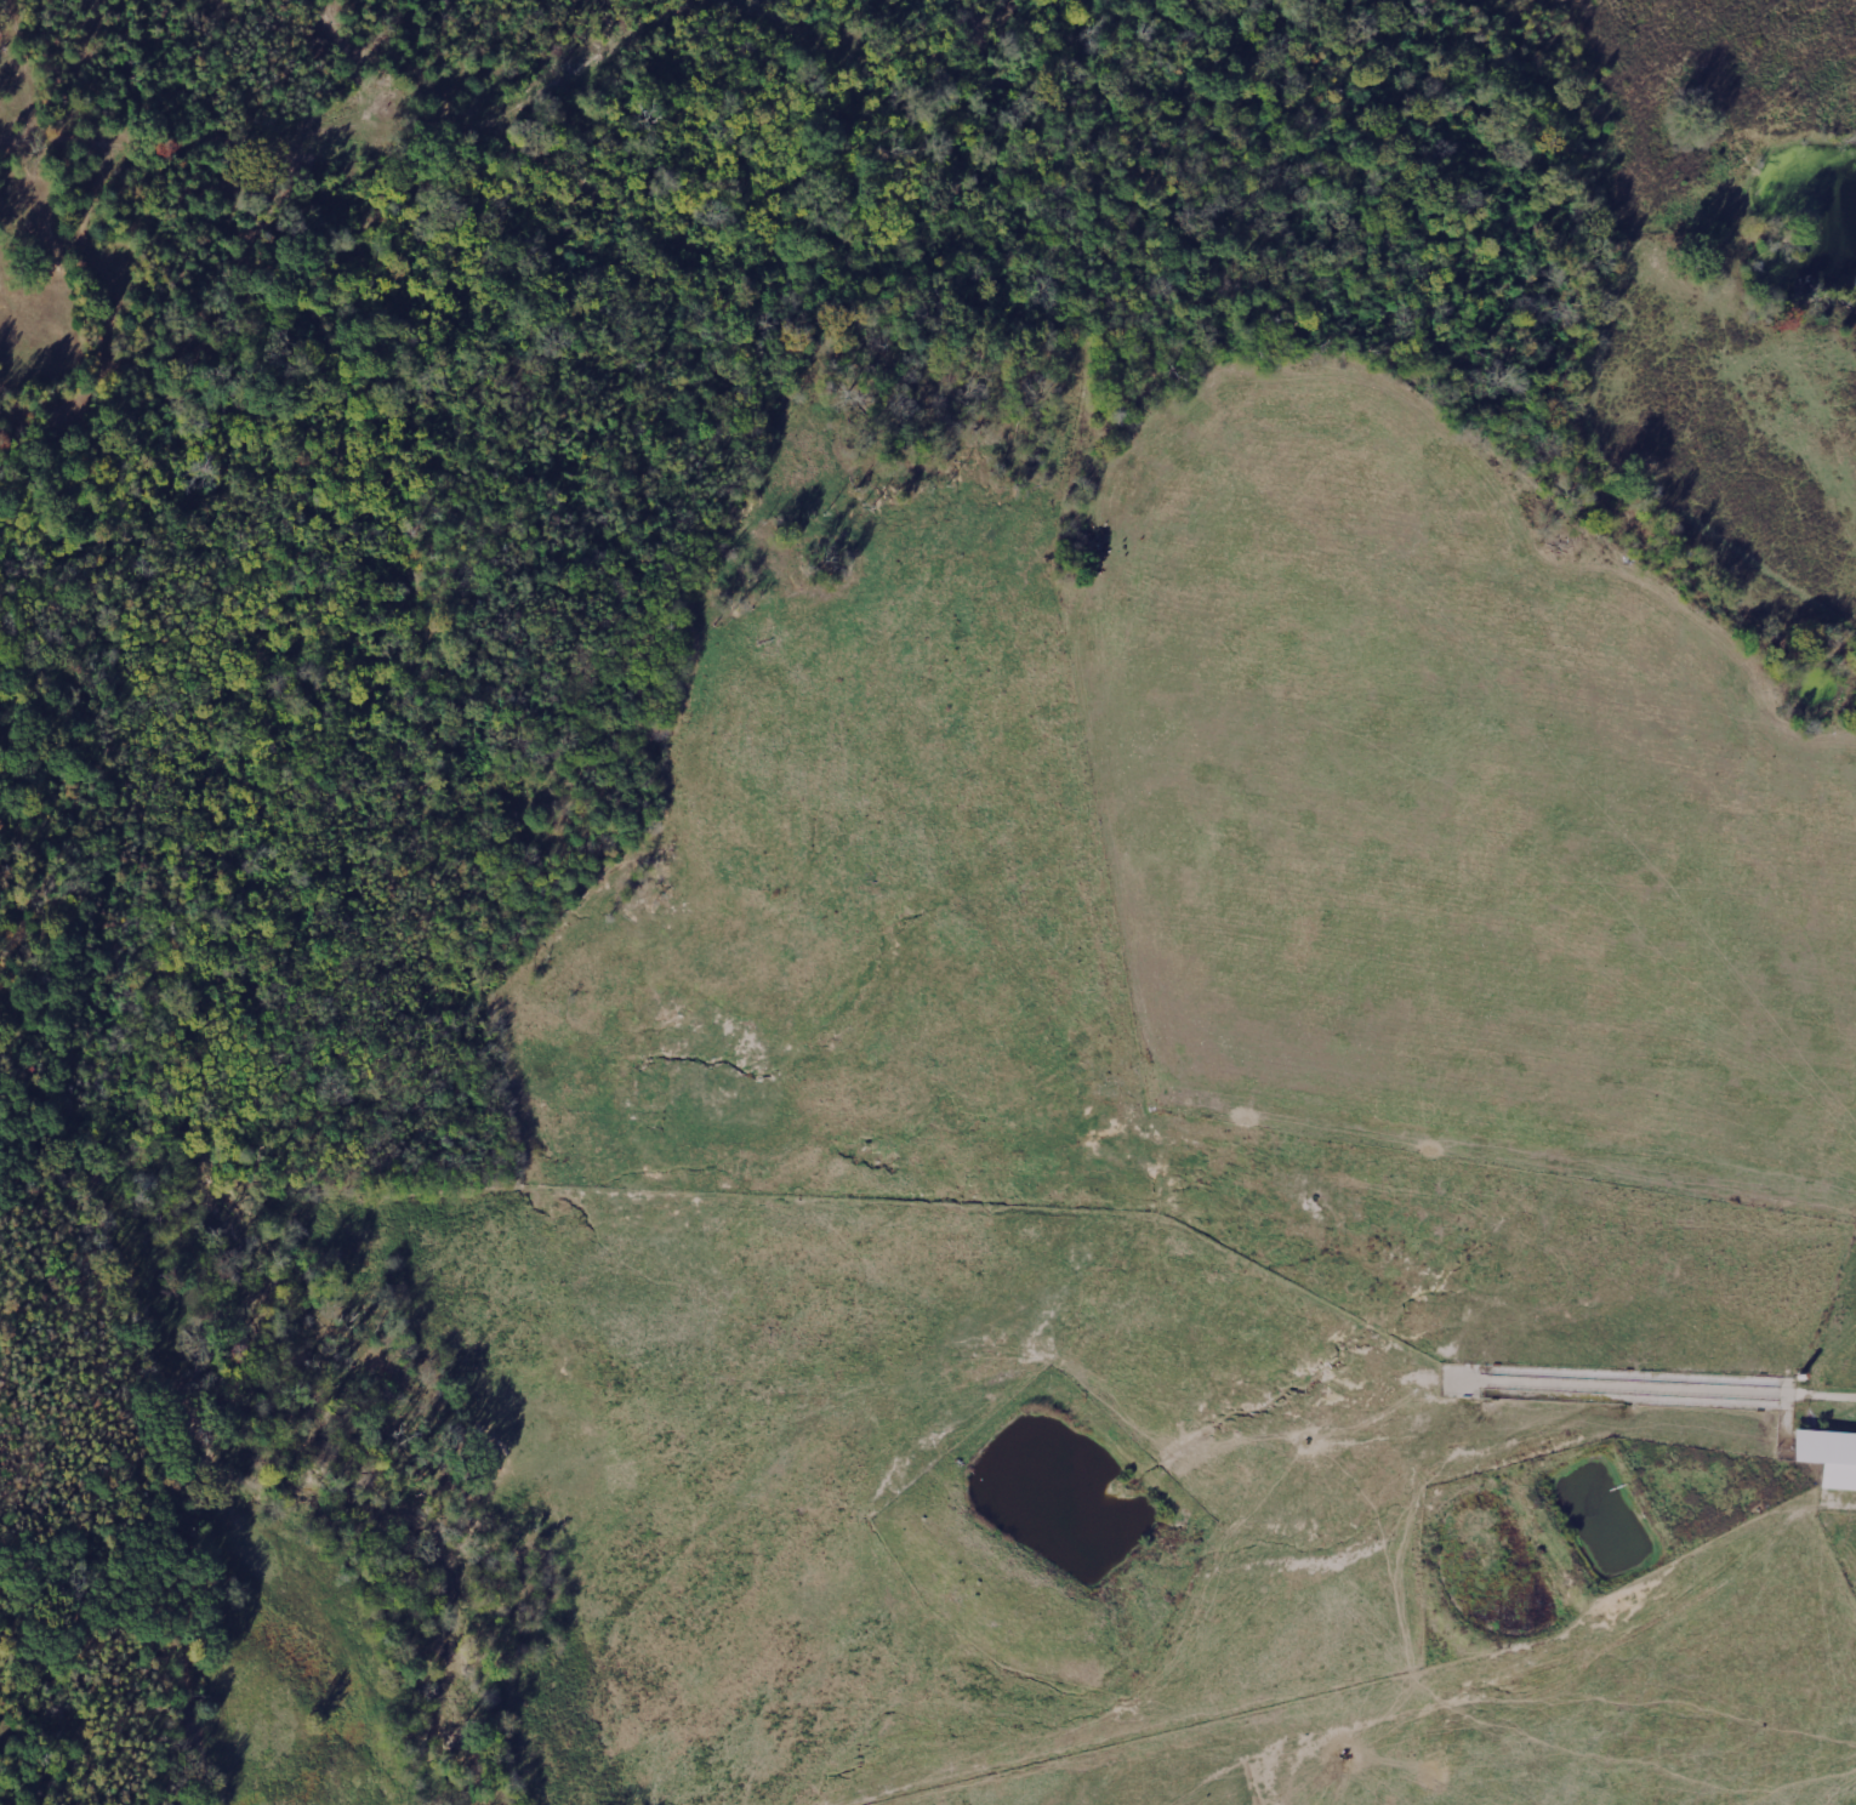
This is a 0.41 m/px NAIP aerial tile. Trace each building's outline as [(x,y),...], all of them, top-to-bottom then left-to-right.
[(1789,1431),(1787,1462),(1817,1464),(1816,1490),(1855,1491),(1855,1434),(1789,1431)]
